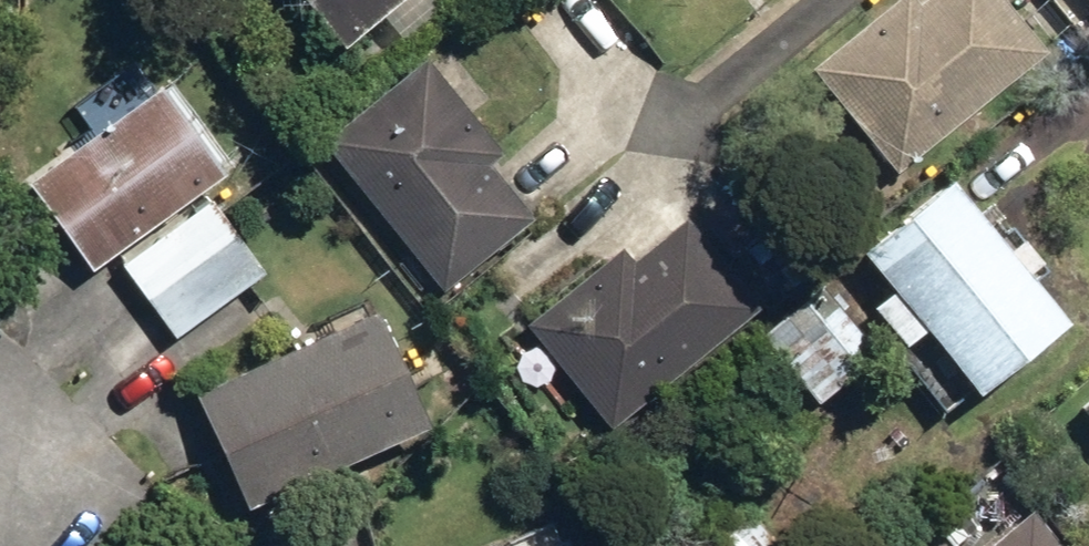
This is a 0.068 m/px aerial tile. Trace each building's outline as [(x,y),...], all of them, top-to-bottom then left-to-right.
[(345,46),(400,0),(306,0),(345,46)] [(1004,0),(922,0),(916,5),(912,0),(894,0),(810,69),(895,172),(1044,49),(1004,0)] [(424,59),(320,143),(440,292),(531,219),(489,168),(504,157),(424,59)] [(155,83),(23,181),(90,270),(222,173),(155,83)] [(946,178),(857,250),(890,290),(872,305),(905,347),(924,332),(973,391),(1061,319),(946,178)] [(114,259),(172,339),(264,273),(206,193),(114,259)] [(758,308),(684,216),(629,260),(620,249),(525,324),(608,428),(758,308)] [(760,341),(817,405),(877,353),(820,289),(760,341)] [(373,309),(191,394),(245,509),(427,424),(373,309)] [(1076,407),(1088,424),(1088,397),(1076,407)] [(1031,510),(1026,513),(996,476),(910,545),(1060,545),(1031,510)] [(749,512),(703,545),(775,545),(749,512)] [(538,545),(564,545),(560,536),(538,545)]
